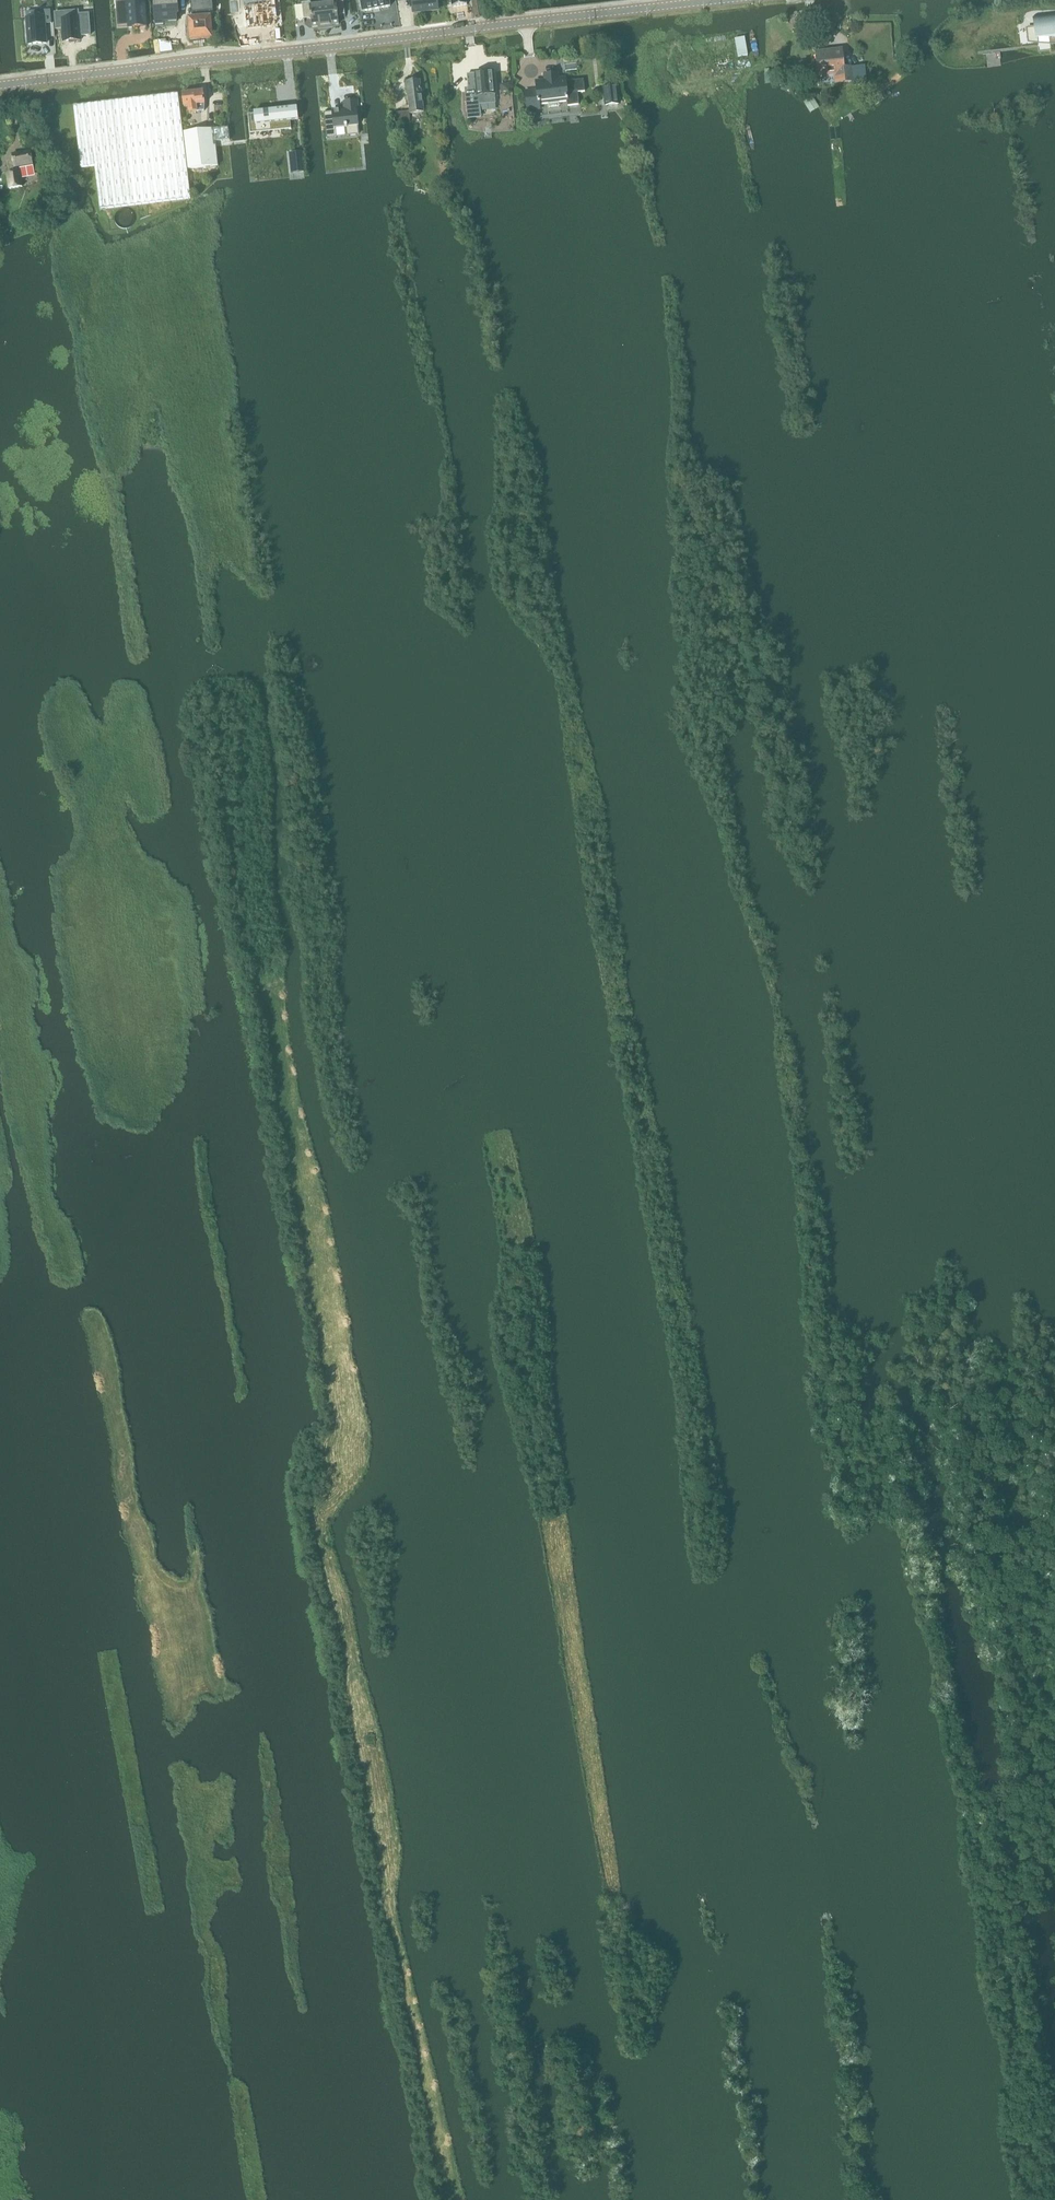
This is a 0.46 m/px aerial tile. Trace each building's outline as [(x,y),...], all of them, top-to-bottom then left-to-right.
[(154,1),(156,26),(164,25),(164,23),(177,22),(177,14),(179,14),(178,0),(168,0),(154,1)] [(192,13),(213,11),(213,0),(191,0),(192,13)] [(247,28),(271,26),(270,23),(270,19),(277,18),(278,18),(276,0),(266,0),(267,4),(244,7),(247,28)] [(323,4),(326,28),(332,27),(333,26),(339,25),(338,16),(345,15),(344,0),(322,0),(323,4)] [(389,0),(360,0),(363,12),(391,7),(389,0)] [(439,10),(437,0),(411,0),(413,14),(439,10)] [(467,0),(452,0),(453,8),(468,6),(467,0)] [(146,1),(118,3),(119,25),(129,24),(129,25),(132,25),(132,27),(147,26),(147,27),(148,27),(146,1)] [(302,3),(304,20),(311,19),(312,28),(319,27),(320,28),(326,28),(323,4),(313,5),(310,2),(302,3)] [(51,10),(26,12),(29,45),(47,43),(45,24),(52,24),(51,10)] [(66,12),(55,13),(56,29),(63,29),(64,42),(81,41),(81,36),(91,36),(89,14),(66,16),(66,12)] [(190,40),(212,38),(211,16),(189,17),(190,40)] [(1025,30),(1025,31),(1028,30),(1029,42),(1038,40),(1038,38),(1050,37),(1050,43),(1054,43),(1054,17),(1045,18),(1035,19),(1035,18),(1034,18),(1036,29),(1025,30)] [(844,68),(842,50),(816,53),(819,77),(834,76),(835,84),(853,82),(851,67),(844,68)] [(469,92),(466,92),(468,119),(469,119),(468,113),(481,112),(480,100),(495,99),(493,71),(476,73),(476,74),(477,77),(468,78),(469,92)] [(537,90),(525,92),(528,111),(540,110),(539,103),(567,99),(568,107),(580,105),(578,93),(585,92),(584,80),(566,82),(566,80),(558,81),(558,74),(545,76),(545,82),(536,83),(537,90)] [(410,114),(424,112),(421,81),(407,83),(410,114)] [(619,85),(603,87),(606,106),(621,105),(619,85)] [(204,91),(183,94),(184,107),(188,107),(189,113),(205,112),(205,105),(204,91)] [(179,93),(74,106),(81,168),(95,166),(100,210),(191,199),(188,169),(219,165),(219,173),(233,171),(229,142),(228,128),(183,132),(179,93)] [(325,113),(324,113),(327,139),(328,139),(328,138),(336,137),(337,137),(336,135),(336,129),(345,128),(346,129),(347,129),(348,136),(359,135),(358,127),(358,126),(359,126),(358,115),(359,115),(357,101),(344,102),(345,109),(341,109),(342,110),(333,111),(333,113),(325,114),(325,113)] [(254,114),(248,115),(249,117),(251,117),(253,131),(289,127),(290,130),(292,130),(291,121),(299,121),(297,107),(254,112),(254,114)] [(409,111),(397,113),(398,122),(405,121),(406,124),(411,123),(409,111)] [(9,190),(23,187),(21,176),(35,174),(31,152),(12,155),(15,172),(6,174),(9,190)] [(302,152),(293,153),(294,161),(291,161),(292,173),(305,172),(302,152)]
